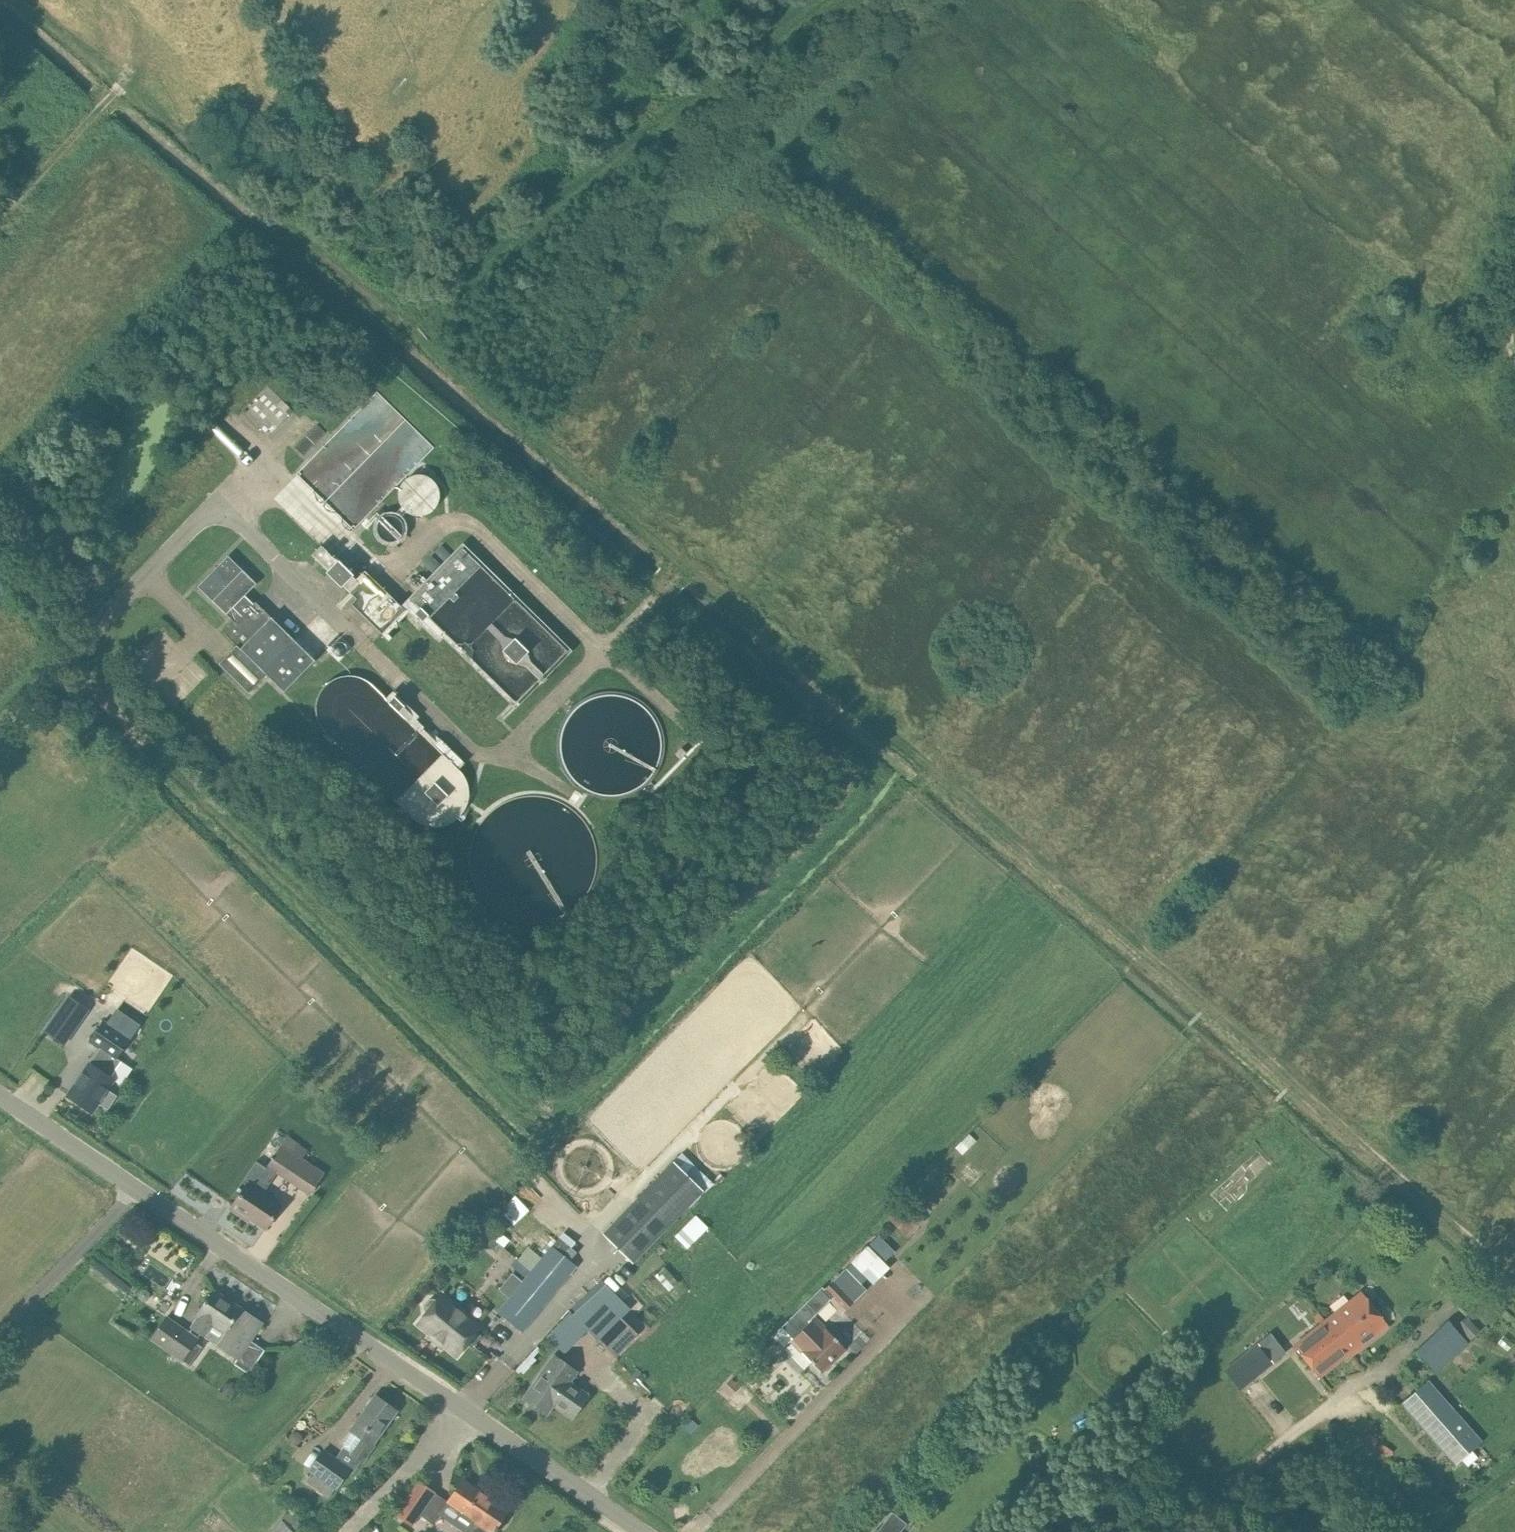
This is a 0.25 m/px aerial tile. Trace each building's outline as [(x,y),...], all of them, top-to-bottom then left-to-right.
[(326,432),(318,424),(296,447),(304,455),(326,432)] [(400,487),(399,494),(399,501),(403,508),(408,513),(417,516),(426,515),(429,514),(432,513),(434,511),(438,504),(440,496),(438,488),(434,482),(427,477),(419,475),(411,477),(404,481),(400,487)] [(400,548),(411,537),(407,533),(408,528),(407,523),(405,518),(401,515),(396,512),(391,511),(386,512),(381,514),(377,518),(375,523),(374,528),(374,533),(377,538),(381,542),(385,545),(391,545),(396,545),(400,548)] [(319,547),(312,554),(322,564),(340,583),(339,584),(348,593),(350,592),(360,582),(350,573),(332,556),(322,544),(319,547)] [(228,555),(198,586),(227,614),(233,608),(242,616),(253,604),(248,599),(245,596),(257,583),(228,555)] [(74,603),(85,614),(94,605),(83,594),(74,603)] [(258,604),(227,635),(239,647),(221,665),(252,695),(269,677),(284,692),(316,660),(258,604)] [(363,716),(416,777),(396,794),(430,834),(477,794),(391,693),(382,700),(353,666),(332,684),(361,718),(363,716)] [(68,992),(53,1016),(71,1027),(86,1003),(68,992)] [(104,1019),(89,1041),(100,1049),(116,1060),(117,1059),(132,1038),(104,1019)] [(90,1063),(68,1096),(92,1111),(99,1102),(109,1109),(117,1096),(108,1089),(114,1079),(110,1077),(121,1061),(117,1059),(116,1060),(100,1049),(90,1063)] [(233,1206),(232,1208),(265,1230),(266,1228),(281,1206),(264,1194),(277,1173),(308,1194),(324,1172),(301,1156),(306,1148),(300,1143),(288,1135),(268,1164),(269,1165),(267,1167),(257,1160),(238,1187),(243,1191),(233,1206)] [(704,1194),(673,1163),(603,1233),(634,1264),(704,1194)] [(510,1223),(528,1212),(517,1194),(499,1205),(510,1223)] [(906,1203),(889,1218),(907,1237),(924,1222),(906,1203)] [(697,1215),(674,1234),(685,1246),(707,1227),(697,1215)] [(883,1260),(894,1250),(876,1231),(865,1242),(883,1260)] [(497,1302),(493,1307),(498,1311),(523,1332),(563,1283),(571,1274),(563,1267),(577,1250),(561,1237),(515,1294),(514,1292),(508,1288),(505,1293),(497,1302)] [(90,1260),(85,1266),(125,1297),(130,1291),(90,1260)] [(823,1372),(846,1350),(825,1328),(824,1329),(814,1319),(832,1300),(844,1313),(866,1291),(845,1269),(824,1289),(822,1287),(782,1328),(794,1340),(793,1340),(802,1351),(823,1372)] [(566,1348),(587,1329),(595,1337),(627,1308),(602,1281),(549,1329),(566,1348)] [(205,1338),(214,1325),(225,1333),(217,1345),(239,1359),(235,1363),(249,1373),(265,1349),(252,1340),(264,1322),(241,1307),(242,1307),(215,1288),(197,1314),(199,1315),(190,1327),(205,1338)] [(1361,1291),(1293,1344),(1320,1378),(1387,1325),(1361,1291)] [(428,1314),(420,1324),(455,1352),(479,1323),(444,1295),(438,1302),(435,1299),(430,1300),(425,1306),(425,1311),(428,1314)] [(1457,1325),(1470,1340),(1480,1331),(1467,1315),(1457,1325)] [(167,1317),(152,1339),(183,1361),(183,1360),(190,1365),(202,1347),(196,1343),(198,1340),(167,1317)] [(617,1359),(639,1337),(620,1318),(598,1340),(617,1359)] [(1449,1320),(1415,1351),(1436,1373),(1469,1343),(1449,1320)] [(1241,1389),(1273,1364),(1258,1346),(1227,1370),(1241,1389)] [(577,1371),(554,1355),(523,1397),(547,1414),(553,1406),(572,1420),(590,1396),(569,1382),(577,1371)] [(728,1400),(741,1388),(733,1379),(720,1391),(728,1400)] [(1428,1379),(1400,1403),(1456,1466),(1484,1442),(1428,1379)] [(224,1383),(220,1387),(221,1391),(227,1395),(234,1394),(237,1389),(236,1384),(232,1381),(224,1383)] [(351,1430),(343,1440),(344,1446),(351,1452),(350,1453),(364,1463),(377,1445),(374,1443),(397,1411),(376,1395),(351,1430)] [(335,1489),(336,1490),(352,1468),(324,1448),(308,1470),(312,1472),(306,1480),(329,1497),(335,1489)] [(419,1479),(395,1513),(413,1525),(421,1515),(436,1492),(437,1491),(419,1479)] [(448,1502),(476,1521),(473,1526),(470,1531),(493,1531),(508,1510),(464,1479),(448,1501),(448,1502)] [(289,1512),(284,1517),(298,1530),(302,1525),(289,1512)] [(294,1531),(282,1520),(270,1531),(294,1531)] [(874,1531),(894,1531),(883,1523),(878,1529),(877,1528),(874,1531)]
